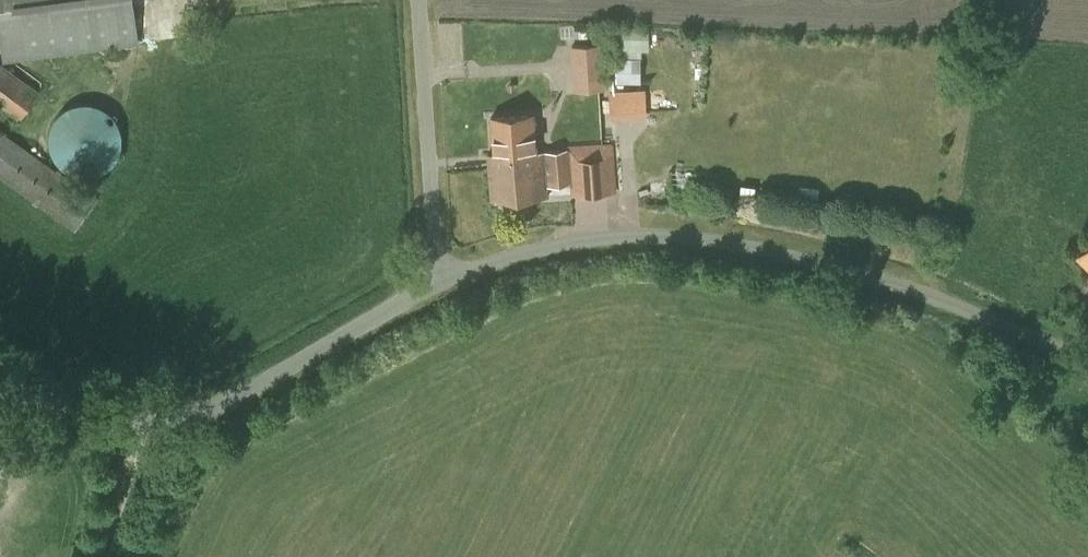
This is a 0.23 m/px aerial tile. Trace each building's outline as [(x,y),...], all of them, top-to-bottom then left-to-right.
[(3,62),(139,44),(134,0),(0,0),(0,37),(3,62)] [(649,27),(619,26),(619,49),(649,49),(649,27)] [(615,82),(640,82),(641,58),(616,58),(615,82)] [(0,63),(0,104),(20,118),(39,91),(0,63)] [(602,67),(573,69),(574,89),(603,87),(602,67)] [(608,86),(610,113),(645,111),(644,91),(629,92),(629,85),(608,86)] [(65,169),(69,171),(73,173),(78,174),(81,175),(83,175),(87,175),(89,175),(93,174),(95,173),(99,172),(101,171),(106,169),(110,165),(112,163),(114,161),(116,158),(117,156),(118,153),(120,150),(121,147),(121,145),(122,141),(122,139),(122,136),(121,134),(121,131),(120,129),(120,126),(118,123),(117,120),(116,118),(113,115),(112,113),(110,112),(106,108),(104,107),(101,106),(98,104),(94,103),(89,102),(86,102),(81,102),(77,103),(72,104),(69,106),(66,107),(64,109),(61,111),(59,113),(58,115),(55,118),(54,120),(53,122),(51,125),(50,128),(50,130),(49,134),(49,138),(49,140),(49,143),(50,147),(50,149),(51,152),(53,155),(54,157),(55,159),(59,163),(61,166),(63,167),(65,169)] [(488,154),(489,167),(547,164),(547,166),(571,164),(570,148),(537,150),(535,113),(491,116),(493,154),(488,154)] [(75,229),(96,199),(0,131),(0,176),(75,229)] [(569,147),(570,148),(571,164),(573,195),(616,192),(613,145),(569,147)] [(547,164),(489,167),(491,200),(549,196),(547,166),(547,164)] [(1087,267),(1087,244),(1076,256),(1087,267)]
